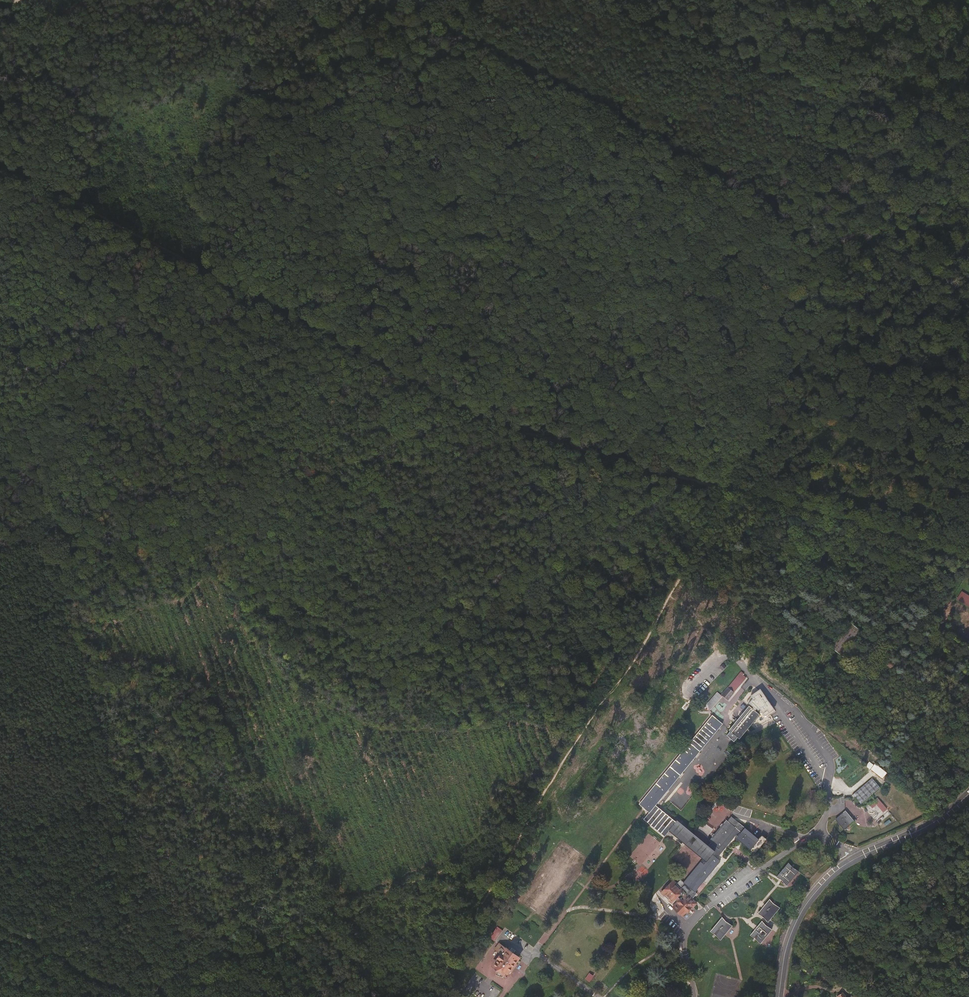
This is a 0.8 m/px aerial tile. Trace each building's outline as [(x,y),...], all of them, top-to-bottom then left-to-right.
[(865,638),(852,628),(835,650),(847,660),(865,638)] [(856,672),(844,670),(842,684),(853,686),(856,672)] [(728,700),(734,692),(733,692),(746,677),(743,675),(744,674),(742,672),(741,674),(740,673),(728,688),(722,695),(728,700)] [(775,709),(768,700),(760,689),(751,695),(753,698),(749,703),(753,706),(752,708),(754,710),(755,708),(762,714),(764,717),(775,709)] [(710,710),(722,696),(717,692),(705,706),(710,710)] [(739,739),(760,714),(754,710),(752,708),(749,706),(729,730),(739,739)] [(672,904),(676,900),(677,902),(672,907),(682,916),(686,911),(688,912),(696,903),(692,899),(696,893),(695,892),(720,861),(717,858),(736,835),(738,836),(736,838),(754,853),(766,839),(762,835),(759,839),(731,816),(727,821),(726,820),(709,841),(714,845),(711,849),(676,820),(674,822),(655,806),(722,724),(712,715),(639,804),(649,812),(644,818),(665,835),(669,830),(703,858),(701,862),(700,862),(683,882),(680,880),(676,884),(673,880),(661,893),(672,904)] [(887,773),(875,763),(873,765),(869,762),(866,766),(870,769),(882,779),(887,773)] [(887,783),(892,777),(888,774),(884,780),(887,783)] [(860,804),(880,787),(872,778),(852,795),(860,804)] [(868,804),(872,808),(876,804),(882,812),(887,808),(877,797),(868,804)] [(849,825),(855,821),(845,810),(835,819),(844,830),(849,825)] [(787,886),(799,871),(792,867),(788,863),(777,877),(782,880),(787,886)] [(768,922),(780,908),(773,904),(769,899),(758,913),(763,916),(768,922)] [(721,940),(732,926),(726,922),(722,917),(710,931),(715,934),(721,940)] [(761,944),(772,930),(765,926),(762,921),(750,935),(755,938),(761,944)] [(495,941),(503,930),(497,926),(489,937),(495,941)] [(511,972),(517,964),(515,963),(519,958),(505,948),(505,949),(499,945),(496,949),(503,954),(502,955),(500,954),(497,958),(498,959),(493,966),(504,975),(503,976),(504,978),(505,979),(507,979),(508,977),(508,975),(507,974),(509,971),(511,972)]
